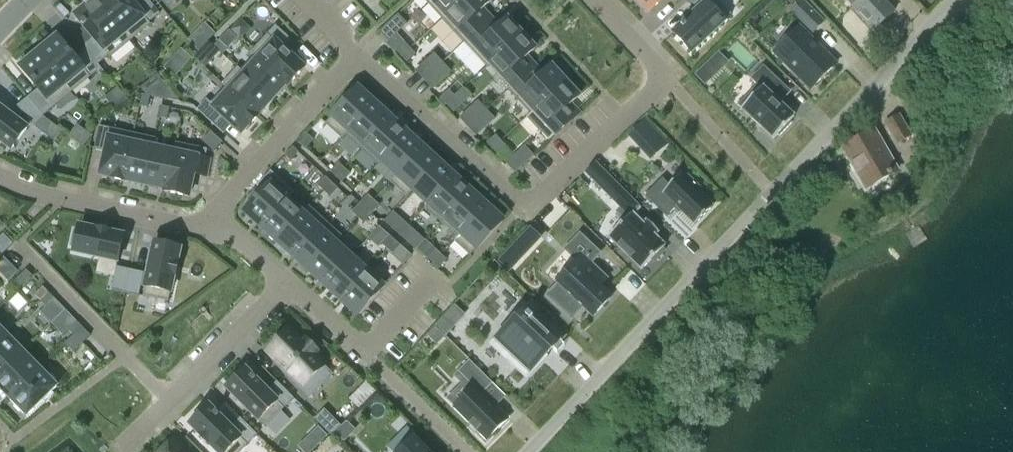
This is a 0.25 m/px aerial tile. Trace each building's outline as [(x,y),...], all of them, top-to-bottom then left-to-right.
[(86,50),(98,65),(109,56),(110,57),(130,41),(97,0),(95,0),(76,16),(94,38),(83,47),(86,50)] [(130,41),(150,24),(149,23),(160,14),(148,0),(140,0),(134,5),(130,0),(97,0),(130,41)] [(169,9),(180,1),(179,0),(161,0),(169,9)] [(442,19),(463,0),(424,0),(442,19)] [(464,43),(490,19),(482,10),(491,2),(490,0),(463,0),(442,19),(464,43)] [(632,0),(643,12),(646,10),(649,13),(663,0),(633,0),(632,0)] [(731,15),(717,0),(689,0),(687,2),(696,12),(673,33),(691,53),(731,15)] [(791,10),(814,33),(824,22),(802,0),(801,0),(791,10)] [(874,31),(895,12),(884,0),(845,0),(874,31)] [(490,19),(464,43),(487,67),(491,64),(490,64),(521,34),(508,19),(498,28),(490,19)] [(287,84),(286,85),(288,87),(305,69),(285,51),(293,42),(276,26),(251,53),(255,56),(255,55),(287,84)] [(800,27),(775,53),(812,90),(837,64),(800,27)] [(199,32),(190,41),(200,50),(209,41),(199,32)] [(524,37),(521,34),(490,64),(491,64),(511,86),(512,87),(534,66),(526,58),(535,49),(532,46),(535,43),(526,35),(524,37)] [(42,50),(39,52),(72,93),(101,69),(98,65),(86,50),(75,59),(57,37),(54,40),(52,37),(39,47),(42,50)] [(219,41),(214,47),(223,55),(228,49),(219,41)] [(396,51),(402,57),(410,49),(405,43),(396,51)] [(410,49),(402,57),(407,63),(416,55),(410,49)] [(40,90),(28,98),(43,116),(72,93),(39,52),(36,54),(34,51),(22,61),(24,64),(21,67),(40,90)] [(437,51),(416,69),(433,88),(453,70),(437,51)] [(199,52),(194,58),(203,66),(208,60),(199,52)] [(255,56),(241,71),(272,100),(286,85),(287,84),(255,55),(255,56)] [(508,90),(530,114),(565,82),(552,67),(543,75),(534,66),(512,87),(511,86),(508,90)] [(241,71),(238,67),(222,85),(225,88),(226,87),(258,116),(272,100),(241,71)] [(790,122),(794,118),(773,98),(783,88),(762,68),(751,79),(758,85),(738,106),(774,140),(778,135),(779,137),(792,123),(790,122)] [(700,70),(695,75),(705,86),(711,81),(700,70)] [(530,114),(526,117),(549,142),(579,114),(571,105),(579,97),(565,82),(530,114)] [(226,87),(225,88),(210,104),(207,101),(198,110),(216,126),(224,118),(242,134),(249,126),(259,116),(258,116),(226,87)] [(463,88),(455,96),(446,104),(454,113),(471,97),(463,88)] [(343,140),(346,136),(350,133),(349,132),(375,104),(358,89),(326,124),(343,140)] [(440,99),(446,104),(455,96),(449,90),(440,99)] [(143,95),(140,107),(148,108),(150,97),(143,95)] [(32,125),(43,116),(28,98),(17,107),(32,125)] [(480,98),(460,116),(477,135),(497,117),(480,98)] [(346,136),(361,150),(391,118),(375,104),(349,132),(350,133),(346,136)] [(170,108),(162,107),(160,118),(167,120),(170,108)] [(12,149),(27,129),(0,108),(0,141),(12,149)] [(897,144),(911,136),(899,116),(889,122),(885,123),(897,144)] [(378,165),(381,162),(381,161),(406,133),(391,118),(361,150),(378,165)] [(631,135),(641,146),(656,133),(645,121),(631,135)] [(125,181),(124,181),(134,134),(99,126),(94,150),(106,152),(101,176),(125,181)] [(215,149),(223,140),(212,130),(204,139),(215,149)] [(870,189),(899,171),(874,130),(844,149),(870,189)] [(381,161),(381,162),(396,175),(397,176),(422,148),(406,133),(381,161)] [(125,181),(145,185),(153,148),(154,148),(156,139),(134,134),(124,181),(125,181)] [(314,141),(308,135),(300,144),(306,149),(314,141)] [(487,144),(492,150),(501,141),(496,135),(487,144)] [(501,141),(492,150),(498,155),(507,147),(501,141)] [(175,143),(173,152),(174,152),(166,190),(165,190),(165,192),(189,197),(194,174),(206,177),(209,160),(206,159),(208,150),(175,143)] [(526,144),(507,161),(516,171),(535,154),(526,144)] [(174,152),(173,152),(154,148),(153,148),(145,185),(165,190),(166,190),(174,152)] [(413,190),(438,162),(422,148),(397,176),(396,175),(389,182),(407,198),(413,191),(413,190)] [(287,158),(293,164),(301,155),(295,149),(287,158)] [(454,177),(438,162),(413,190),(413,191),(426,203),(428,204),(429,205),(454,177)] [(336,178),(345,169),(338,163),(330,172),(336,178)] [(350,174),(345,169),(336,178),(342,183),(350,174)] [(663,179),(645,196),(661,212),(667,218),(677,207),(695,225),(713,207),(697,190),(699,187),(688,176),(685,179),(681,175),(670,186),(663,179)] [(318,186),(323,192),(332,183),(326,177),(318,186)] [(429,205),(428,204),(424,208),(441,223),(470,191),(454,177),(429,205)] [(640,267),(650,257),(653,260),(663,249),(661,247),(664,244),(653,233),(657,229),(646,218),(642,222),(633,213),(640,206),(611,177),(601,187),(620,207),(617,210),(624,218),(607,235),(640,267)] [(332,183),(323,192),(329,197),(337,188),(332,183)] [(245,212),(262,228),(287,199),(271,184),(245,212)] [(457,238),(486,206),(470,191),(441,223),(456,237),(457,238)] [(360,204),(366,209),(374,201),(368,195),(360,204)] [(287,199),(262,228),(277,242),(303,214),(302,213),(287,199)] [(374,201),(366,209),(372,215),(380,206),(374,201)] [(352,213),(358,218),(366,209),(360,204),(352,213)] [(309,206),(302,213),(303,214),(277,242),(293,257),(326,221),(309,206)] [(503,221),(486,206),(457,238),(456,237),(453,240),(470,256),(503,221)] [(364,224),(372,215),(366,209),(358,218),(364,224)] [(342,237),(326,221),(293,257),(309,271),(338,239),(339,240),(342,237)] [(394,231),(400,236),(408,227),(402,222),(394,231)] [(78,233),(75,232),(71,247),(75,248),(74,252),(118,262),(124,236),(110,233),(110,232),(96,229),(96,230),(79,227),(78,233)] [(408,227),(400,236),(406,241),(414,232),(408,227)] [(531,227),(522,236),(531,245),(540,236),(531,227)] [(0,238),(0,257),(13,244),(3,234),(0,238)] [(381,245),(387,250),(395,241),(389,236),(381,245)] [(557,285),(546,297),(571,320),(582,309),(592,318),(610,299),(599,289),(607,280),(591,264),(599,255),(579,236),(565,251),(577,262),(556,284),(557,285)] [(351,258),(352,258),(355,255),(339,240),(338,239),(309,271),(325,286),(351,258)] [(395,241),(387,250),(393,255),(401,246),(395,241)] [(155,243),(143,297),(169,302),(175,276),(178,263),(177,263),(181,248),(155,243)] [(427,258),(433,264),(441,255),(435,250),(427,258)] [(507,253),(498,262),(507,270),(516,261),(507,253)] [(441,255),(433,264),(439,269),(447,260),(441,255)] [(366,271),(352,258),(351,258),(325,286),(341,300),(367,272),(366,271)] [(112,291),(125,294),(131,270),(117,267),(112,291)] [(369,268),(366,271),(367,272),(341,300),(358,316),(387,284),(369,268)] [(26,270),(18,279),(23,285),(32,276),(26,270)] [(144,273),(131,270),(125,294),(139,297),(144,273)] [(35,296),(40,302),(49,293),(43,288),(35,296)] [(49,293),(40,302),(46,307),(54,299),(49,293)] [(509,358),(527,376),(558,342),(533,318),(534,317),(530,313),(529,314),(525,311),(498,338),(514,353),(509,358)] [(440,321),(436,326),(447,336),(451,331),(440,321)] [(68,330),(74,336),(82,328),(77,322),(68,330)] [(82,328),(74,336),(65,344),(73,353),(91,336),(82,328)] [(292,376),(289,379),(309,399),(321,387),(312,378),(325,365),(315,354),(317,352),(306,340),(303,343),(290,329),(285,334),(272,347),(267,352),(292,376)] [(436,329),(432,333),(440,341),(444,337),(436,329)] [(23,352),(7,334),(0,341),(0,374),(23,352)] [(9,399),(40,369),(23,352),(0,374),(0,389),(9,399)] [(492,384),(470,361),(459,372),(475,388),(454,409),(486,441),(508,419),(482,394),(492,384)] [(40,369),(9,399),(27,417),(58,387),(40,369)] [(277,382),(267,392),(246,370),(227,388),(266,427),(294,399),(277,382)] [(363,407),(377,389),(366,380),(352,399),(363,407)] [(231,428),(209,406),(190,425),(200,435),(210,445),(210,444),(218,451),(241,451),(258,435),(241,418),(231,428)] [(618,409),(612,414),(616,419),(622,414),(618,409)] [(329,414),(319,424),(331,436),(335,433),(341,427),(329,414)] [(341,427),(335,433),(344,442),(355,431),(346,422),(341,427)] [(404,448),(413,429),(404,425),(395,443),(404,448)] [(319,428),(311,436),(320,444),(328,437),(319,428)] [(413,440),(402,451),(426,451),(413,440)] [(174,441),(169,446),(168,446),(162,451),(184,451),(174,441)]
